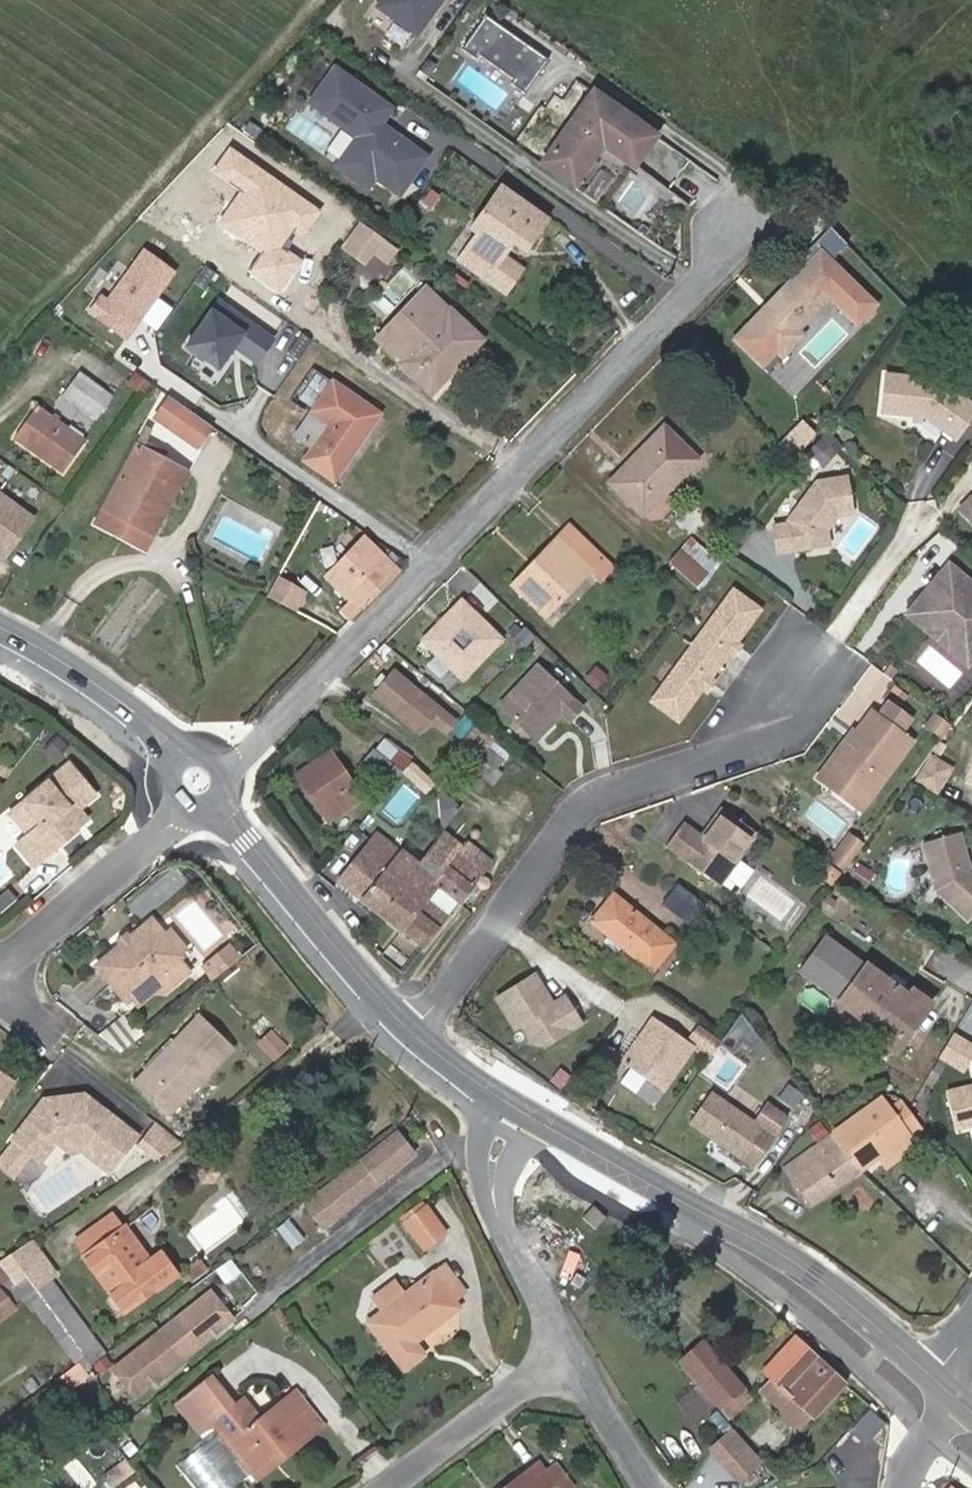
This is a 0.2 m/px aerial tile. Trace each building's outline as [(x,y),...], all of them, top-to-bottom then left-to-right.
[(417,36),(443,0),(382,0),(377,7),(417,36)] [(486,15),(462,49),(476,59),(480,54),(514,79),(511,84),(525,94),(549,60),(486,15)] [(314,99),(361,132),(340,160),(370,181),(377,171),(404,190),(427,157),(375,120),(385,105),(335,69),(314,99)] [(635,166),(657,136),(626,114),(595,92),(543,162),(574,185),(604,145),(635,166)] [(323,213),(228,147),(213,169),(240,188),(216,223),(259,253),(247,271),(280,294),(303,261),(281,246),(295,226),(308,235),(323,213)] [(540,232),(533,227),(542,214),(502,185),(475,221),(484,227),(490,232),(472,257),(465,252),(460,260),(505,292),(524,267),(504,252),(512,241),(518,234),(531,244),(540,232)] [(542,214),(533,227),(540,232),(549,219),(542,214)] [(471,228),(479,234),(465,252),(472,257),(490,232),(484,227),(475,221),(471,228)] [(359,222),(343,244),(360,256),(372,253),(384,240),(359,222)] [(526,251),(531,244),(518,234),(512,241),(526,251)] [(384,240),(372,253),(383,263),(394,251),(384,240)] [(145,315),(176,271),(138,245),(107,289),(145,315)] [(822,247),(809,261),(821,274),(835,260),(822,247)] [(821,274),(809,261),(767,302),(774,309),(753,330),(746,324),(733,337),(767,371),(803,335),(798,329),(833,295),(860,322),(879,304),(835,260),(821,274)] [(459,352),(465,358),(483,340),(429,290),(404,316),(409,321),(385,346),(412,372),(419,364),(434,378),(459,352)] [(275,339),(220,300),(187,345),(219,368),(235,346),(258,362),(275,339)] [(767,302),(746,324),(753,330),(774,309),(767,302)] [(419,364),(412,372),(433,392),(465,358),(459,352),(434,378),(419,364)] [(98,418),(114,397),(80,373),(65,394),(98,418)] [(880,411),(923,416),(954,439),(971,415),(971,405),(938,379),(885,373),(880,411)] [(142,394),(147,387),(131,376),(126,383),(142,394)] [(305,460),(334,481),(381,414),(333,381),(295,434),(314,447),(305,460)] [(192,443),(203,424),(158,400),(147,418),(192,443)] [(65,472),(86,441),(37,407),(16,436),(65,472)] [(154,430),(147,426),(100,512),(134,531),(129,540),(146,549),(188,473),(144,448),(154,430)] [(643,516),(697,460),(663,428),(609,483),(643,516)] [(852,515),(847,478),(816,482),(788,521),(788,524),(773,526),(777,553),(813,548),(812,539),(827,537),(827,531),(837,517),(852,515)] [(33,516),(0,493),(0,551),(6,555),(33,516)] [(961,507),(971,518),(971,495),(961,507)] [(129,540),(134,531),(100,512),(95,521),(129,540)] [(542,570),(520,593),(544,616),(589,571),(598,581),(612,567),(569,527),(534,562),(542,570)] [(827,537),(812,539),(813,548),(829,546),(827,537)] [(359,594),(367,602),(396,572),(365,541),(336,571),(359,594)] [(697,585),(714,566),(686,542),(670,560),(697,585)] [(534,562),(512,585),(520,593),(542,570),(534,562)] [(950,563),(912,609),(940,632),(946,625),(962,638),(971,637),(971,582),(950,563)] [(307,593),(278,576),(267,595),(296,611),(307,593)] [(733,588),(651,701),(679,722),(761,609),(733,588)] [(345,615),(350,619),(367,602),(359,594),(342,612),(345,615)] [(462,597),(437,622),(452,637),(462,626),(473,637),(462,648),(477,662),(502,637),(462,597)] [(912,609),(908,613),(969,663),(971,660),(971,637),(962,638),(946,625),(940,632),(912,609)] [(452,637),(437,622),(422,637),(462,677),(477,662),(462,648),(452,637)] [(536,665),(498,703),(535,739),(560,714),(569,723),(582,711),(536,665)] [(375,693),(421,732),(432,719),(447,732),(457,721),(395,669),(375,693)] [(899,711),(883,699),(873,712),(890,725),(899,711)] [(857,794),(871,792),(910,740),(890,725),(873,712),(870,710),(855,729),(860,733),(852,744),(844,738),(815,776),(829,786),(835,778),(857,794)] [(938,714),(928,727),(942,738),(952,725),(938,714)] [(466,758),(486,735),(477,726),(456,749),(466,758)] [(852,727),(844,738),(852,744),(860,733),(855,729),(852,727)] [(402,773),(412,762),(384,739),(375,750),(402,773)] [(488,748),(504,762),(510,754),(494,741),(488,748)] [(488,748),(470,769),(486,782),(504,762),(488,748)] [(402,773),(375,750),(363,766),(390,788),(402,773)] [(328,822),(362,799),(331,752),(298,775),(328,822)] [(919,781),(943,791),(955,763),(930,753),(919,781)] [(76,827),(70,820),(80,811),(78,809),(95,795),(68,763),(21,803),(10,812),(28,833),(15,845),(33,866),(77,829),(76,827)] [(857,794),(835,778),(829,786),(858,809),(871,792),(857,794)] [(94,821),(117,813),(110,793),(87,802),(94,821)] [(702,838),(683,824),(666,847),(719,886),(757,834),(723,809),(707,830),(708,835),(705,840),(702,838)] [(80,811),(70,820),(76,827),(86,818),(80,811)] [(445,829),(435,841),(416,865),(418,866),(381,913),(423,947),(447,917),(427,901),(439,885),(461,902),(474,886),(473,885),(491,863),(465,842),(464,844),(445,829)] [(923,843),(936,890),(968,919),(971,915),(971,871),(969,869),(959,833),(923,843)] [(340,881),(381,913),(418,866),(416,865),(377,834),(340,881)] [(850,835),(841,847),(853,855),(861,843),(850,835)] [(890,853),(897,858),(904,849),(896,843),(890,853)] [(841,847),(831,861),(842,869),(853,855),(841,847)] [(742,861),(727,882),(736,888),(751,867),(742,861)] [(825,862),(816,874),(822,878),(831,866),(825,862)] [(831,866),(822,878),(831,885),(840,872),(831,866)] [(2,917),(19,901),(9,890),(0,898),(0,915),(2,917)] [(683,917),(696,901),(685,892),(673,909),(683,917)] [(651,973),(674,944),(614,893),(591,921),(651,973)] [(152,920),(96,966),(125,1002),(153,979),(163,992),(188,971),(178,958),(181,955),(162,933),(152,920)] [(170,926),(162,933),(181,955),(189,949),(170,926)] [(868,966),(824,934),(797,971),(841,1003),(868,966)] [(241,956),(231,944),(204,966),(214,978),(241,956)] [(868,966),(841,1003),(880,1031),(884,1026),(901,1039),(930,1000),(913,987),(907,995),(868,966)] [(536,974),(498,998),(516,1029),(523,1025),(532,1040),(549,1044),(583,1024),(566,997),(554,1004),(536,974)] [(153,979),(125,1002),(131,1009),(150,994),(163,992),(153,979)] [(202,1014),(151,1065),(157,1071),(145,1083),(170,1110),(233,1046),(202,1014)] [(741,1015),(721,1044),(734,1053),(742,1042),(753,1050),(760,1039),(741,1015)] [(662,1093),(693,1048),(653,1020),(621,1066),(662,1093)] [(897,1044),(901,1039),(884,1026),(880,1031),(897,1044)] [(274,1030),(262,1040),(277,1060),(290,1050),(274,1030)] [(954,1032),(940,1058),(965,1072),(971,1058),(971,1042),(954,1032)] [(151,1065),(139,1077),(145,1083),(157,1071),(151,1065)] [(12,1081),(0,1073),(0,1099),(12,1081)] [(780,1096),(795,1105),(803,1094),(787,1084),(780,1096)] [(945,1090),(953,1122),(971,1118),(971,1084),(945,1090)] [(0,1164),(0,1165),(15,1177),(31,1157),(37,1162),(53,1142),(82,1140),(99,1154),(93,1161),(104,1168),(111,1168),(137,1136),(82,1093),(70,1095),(71,1101),(62,1102),(61,1096),(42,1099),(9,1140),(15,1145),(0,1164)] [(712,1093),(692,1125),(745,1158),(747,1154),(760,1162),(790,1115),(771,1103),(759,1122),(712,1093)] [(834,1133),(860,1169),(920,1127),(900,1100),(888,1109),(881,1099),(834,1133)] [(157,1120),(142,1140),(164,1157),(180,1137),(157,1120)] [(810,1206),(860,1169),(834,1133),(786,1168),(810,1206)] [(321,1226),(413,1156),(396,1134),(305,1204),(321,1226)] [(93,1161),(99,1154),(82,1140),(53,1142),(65,1151),(80,1150),(93,1161)] [(757,1166),(760,1162),(747,1154),(745,1158),(757,1166)] [(195,1174),(203,1184),(213,1183),(217,1171),(211,1163),(199,1164),(195,1174)] [(401,1218),(422,1248),(445,1232),(423,1203),(401,1218)] [(582,1218),(594,1230),(606,1217),(594,1206),(582,1218)] [(113,1214),(74,1244),(85,1257),(123,1227),(113,1214)] [(288,1220),(276,1229),(291,1249),(303,1240),(288,1220)] [(123,1227),(85,1257),(125,1312),(176,1274),(159,1252),(148,1260),(123,1227)] [(12,1278),(41,1254),(33,1241),(0,1263),(12,1278)] [(13,1279),(16,1283),(22,1278),(27,1274),(36,1288),(50,1276),(56,1272),(41,1254),(12,1278),(13,1279)] [(186,1269),(194,1279),(205,1270),(197,1260),(186,1269)] [(12,1278),(0,1263),(0,1288),(12,1278)] [(369,1324),(403,1369),(424,1353),(416,1342),(460,1308),(455,1302),(466,1293),(446,1266),(407,1295),(398,1284),(375,1301),(383,1313),(369,1324)] [(16,1283),(26,1296),(77,1364),(86,1357),(56,1315),(44,1299),(36,1288),(27,1274),(22,1278),(16,1283)] [(56,1315),(70,1304),(50,1276),(36,1288),(44,1299),(56,1315)] [(16,1283),(13,1279),(12,1278),(0,1288),(0,1292),(12,1307),(26,1296),(16,1283)] [(13,1309),(12,1307),(0,1292),(0,1320),(13,1309)] [(232,1320),(211,1293),(113,1368),(135,1396),(232,1320)] [(56,1315),(86,1357),(92,1365),(107,1353),(70,1304),(56,1315)] [(791,1394),(813,1416),(845,1383),(795,1338),(765,1369),(774,1378),(762,1390),(778,1406),(791,1394)] [(721,1408),(743,1388),(702,1341),(680,1361),(721,1408)] [(251,1428),(235,1407),(212,1379),(179,1404),(201,1433),(208,1428),(211,1429),(216,1425),(251,1470),(273,1453),(279,1461),(313,1434),(286,1400),(261,1420),(251,1428)] [(751,1398),(743,1388),(721,1408),(730,1418),(751,1398)] [(313,1434),(323,1427),(297,1393),(286,1400),(313,1434)] [(801,1428),(813,1416),(791,1394),(778,1406),(801,1428)] [(251,1428),(261,1420),(245,1399),(235,1407),(251,1428)] [(732,1432),(710,1452),(723,1468),(746,1449),(732,1432)] [(746,1449),(723,1468),(737,1484),(760,1464),(746,1449)] [(273,1453),(251,1470),(257,1478),(279,1461),(273,1453)] [(572,1487),(559,1471),(549,1479),(537,1464),(506,1487),(571,1487),(572,1487)]
